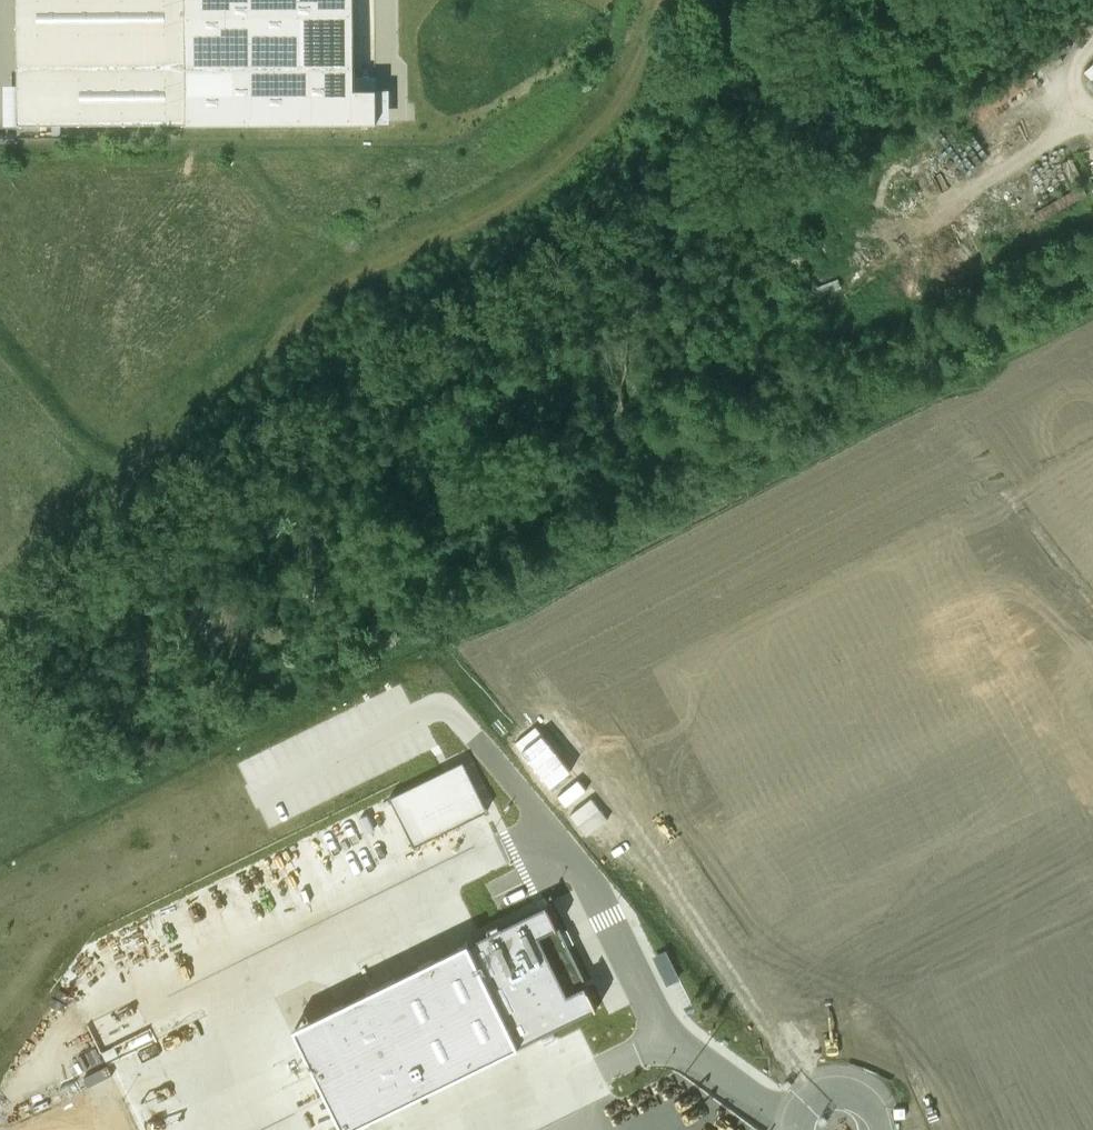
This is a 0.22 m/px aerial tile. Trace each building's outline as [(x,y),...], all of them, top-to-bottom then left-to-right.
[(186,0),(18,0),(19,125),(187,124),(186,0)] [(187,124),(378,122),(378,89),(356,89),(355,0),(186,0),(187,124)] [(464,761),(391,797),(415,846),(489,810),(464,761)] [(294,1028),(345,1129),(348,1129),(599,1006),(549,903),(294,1028)]
